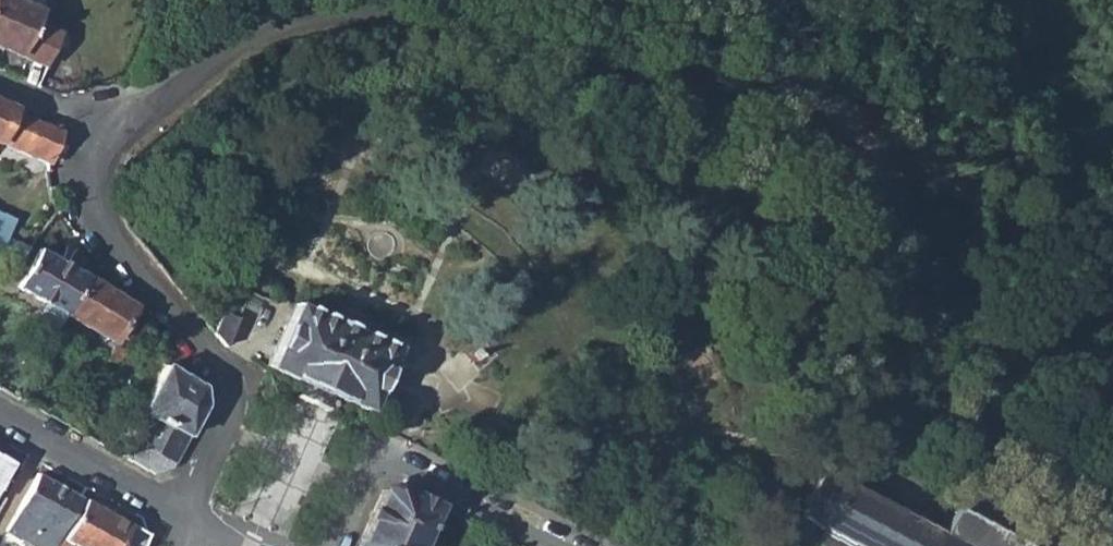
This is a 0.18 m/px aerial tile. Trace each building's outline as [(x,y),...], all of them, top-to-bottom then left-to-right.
[(28,56),(43,23),(36,20),(42,7),(24,0),(0,0),(0,44),(28,56)] [(43,23),(28,56),(46,64),(61,31),(43,23)] [(49,162),(60,129),(0,103),(0,143),(49,162)] [(3,249),(22,257),(53,218),(36,211),(29,224),(0,211),(0,248),(3,249)] [(37,318),(57,329),(67,313),(87,278),(38,250),(18,286),(46,301),(37,318)] [(87,278),(67,313),(115,340),(135,305),(134,303),(87,278)] [(293,310),(268,366),(302,380),(298,391),(313,397),(329,404),(334,394),(369,410),(379,387),(399,347),(317,310),(297,301),(293,310)] [(225,312),(216,334),(225,346),(238,317),(225,312)] [(108,358),(119,364),(127,350),(119,346),(113,348),(108,358)] [(133,442),(126,456),(152,471),(170,467),(204,402),(201,386),(164,366),(141,411),(147,413),(133,442)] [(122,435),(133,442),(147,413),(141,411),(136,408),(122,435)] [(11,462),(0,456),(0,483),(11,462)] [(796,514),(821,526),(821,524),(863,545),(962,545),(819,471),(796,514)] [(36,545),(54,545),(61,534),(81,497),(37,474),(7,530),(36,545)] [(437,505),(399,486),(384,492),(362,538),(364,540),(361,545),(419,545),(437,505)] [(71,541),(80,545),(141,545),(147,532),(85,499),(65,536),(61,534),(54,545),(68,545),(71,541)] [(936,532),(962,545),(1022,545),(949,508),(936,532)]
